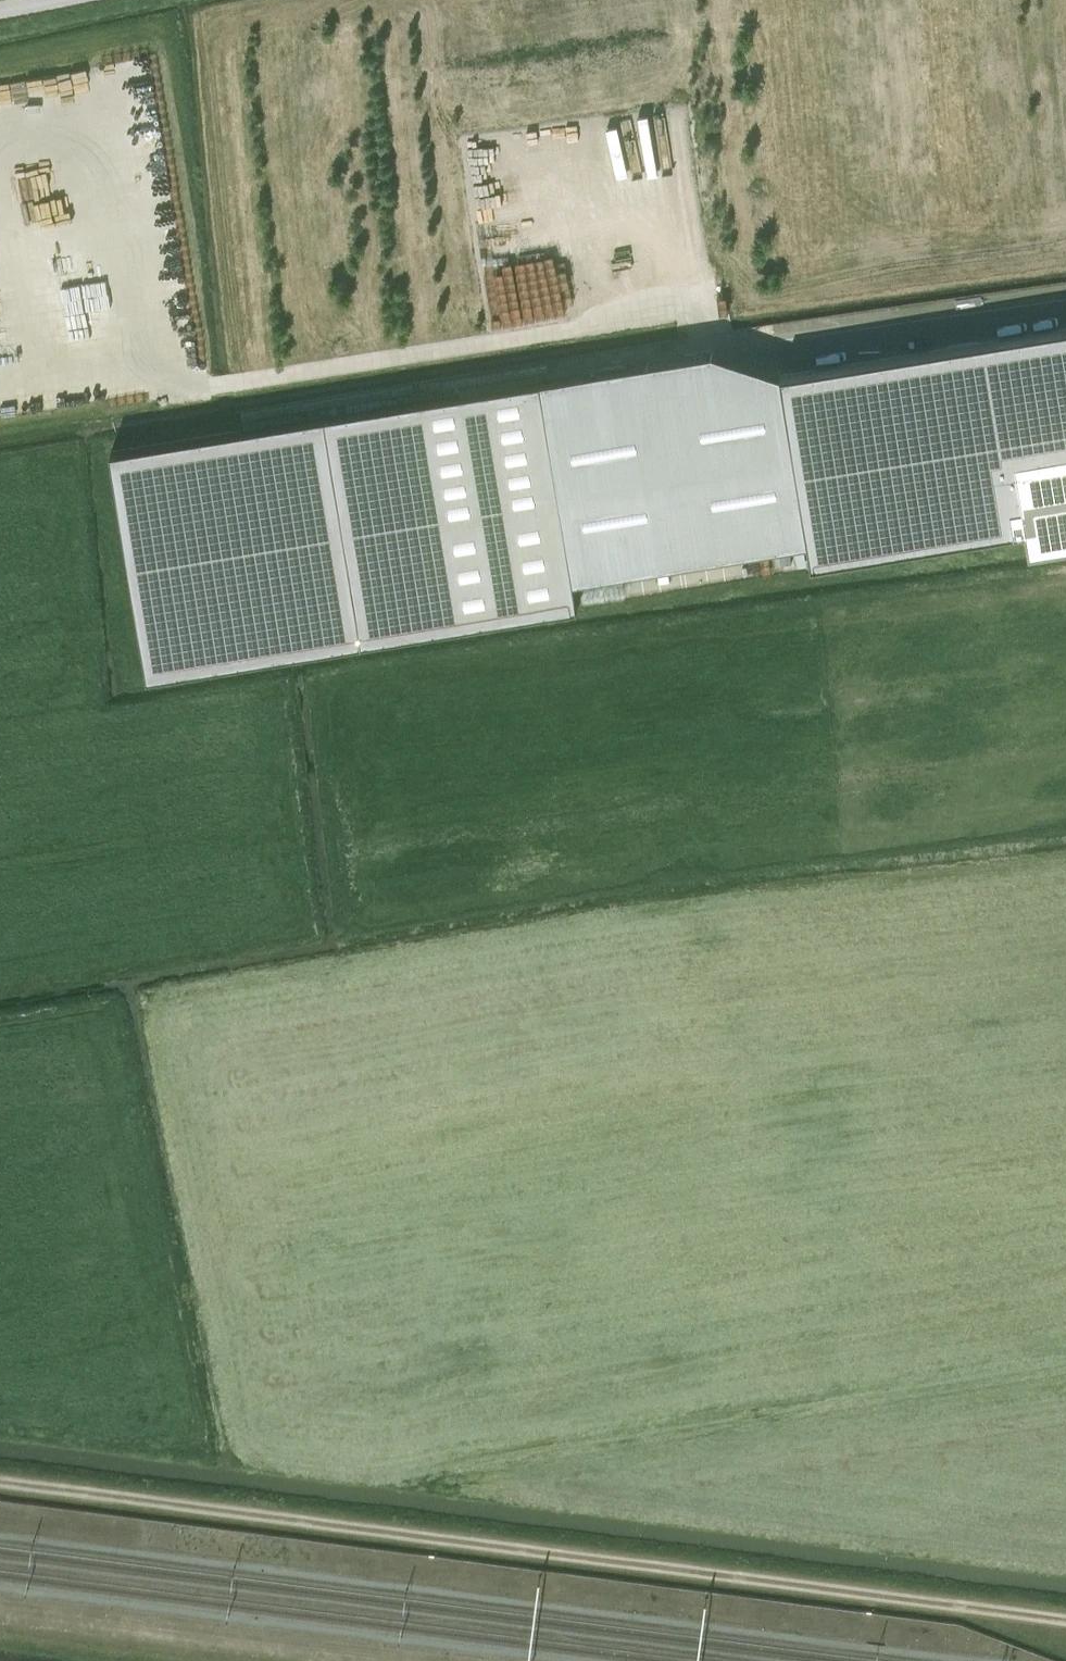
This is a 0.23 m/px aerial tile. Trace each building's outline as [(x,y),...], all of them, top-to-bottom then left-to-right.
[(781,375),(812,563),(1027,528),(1030,550),(1065,544),(1065,328),(781,375)] [(496,387),(112,451),(150,681),(567,604),(552,509),(518,515),(496,387)]
